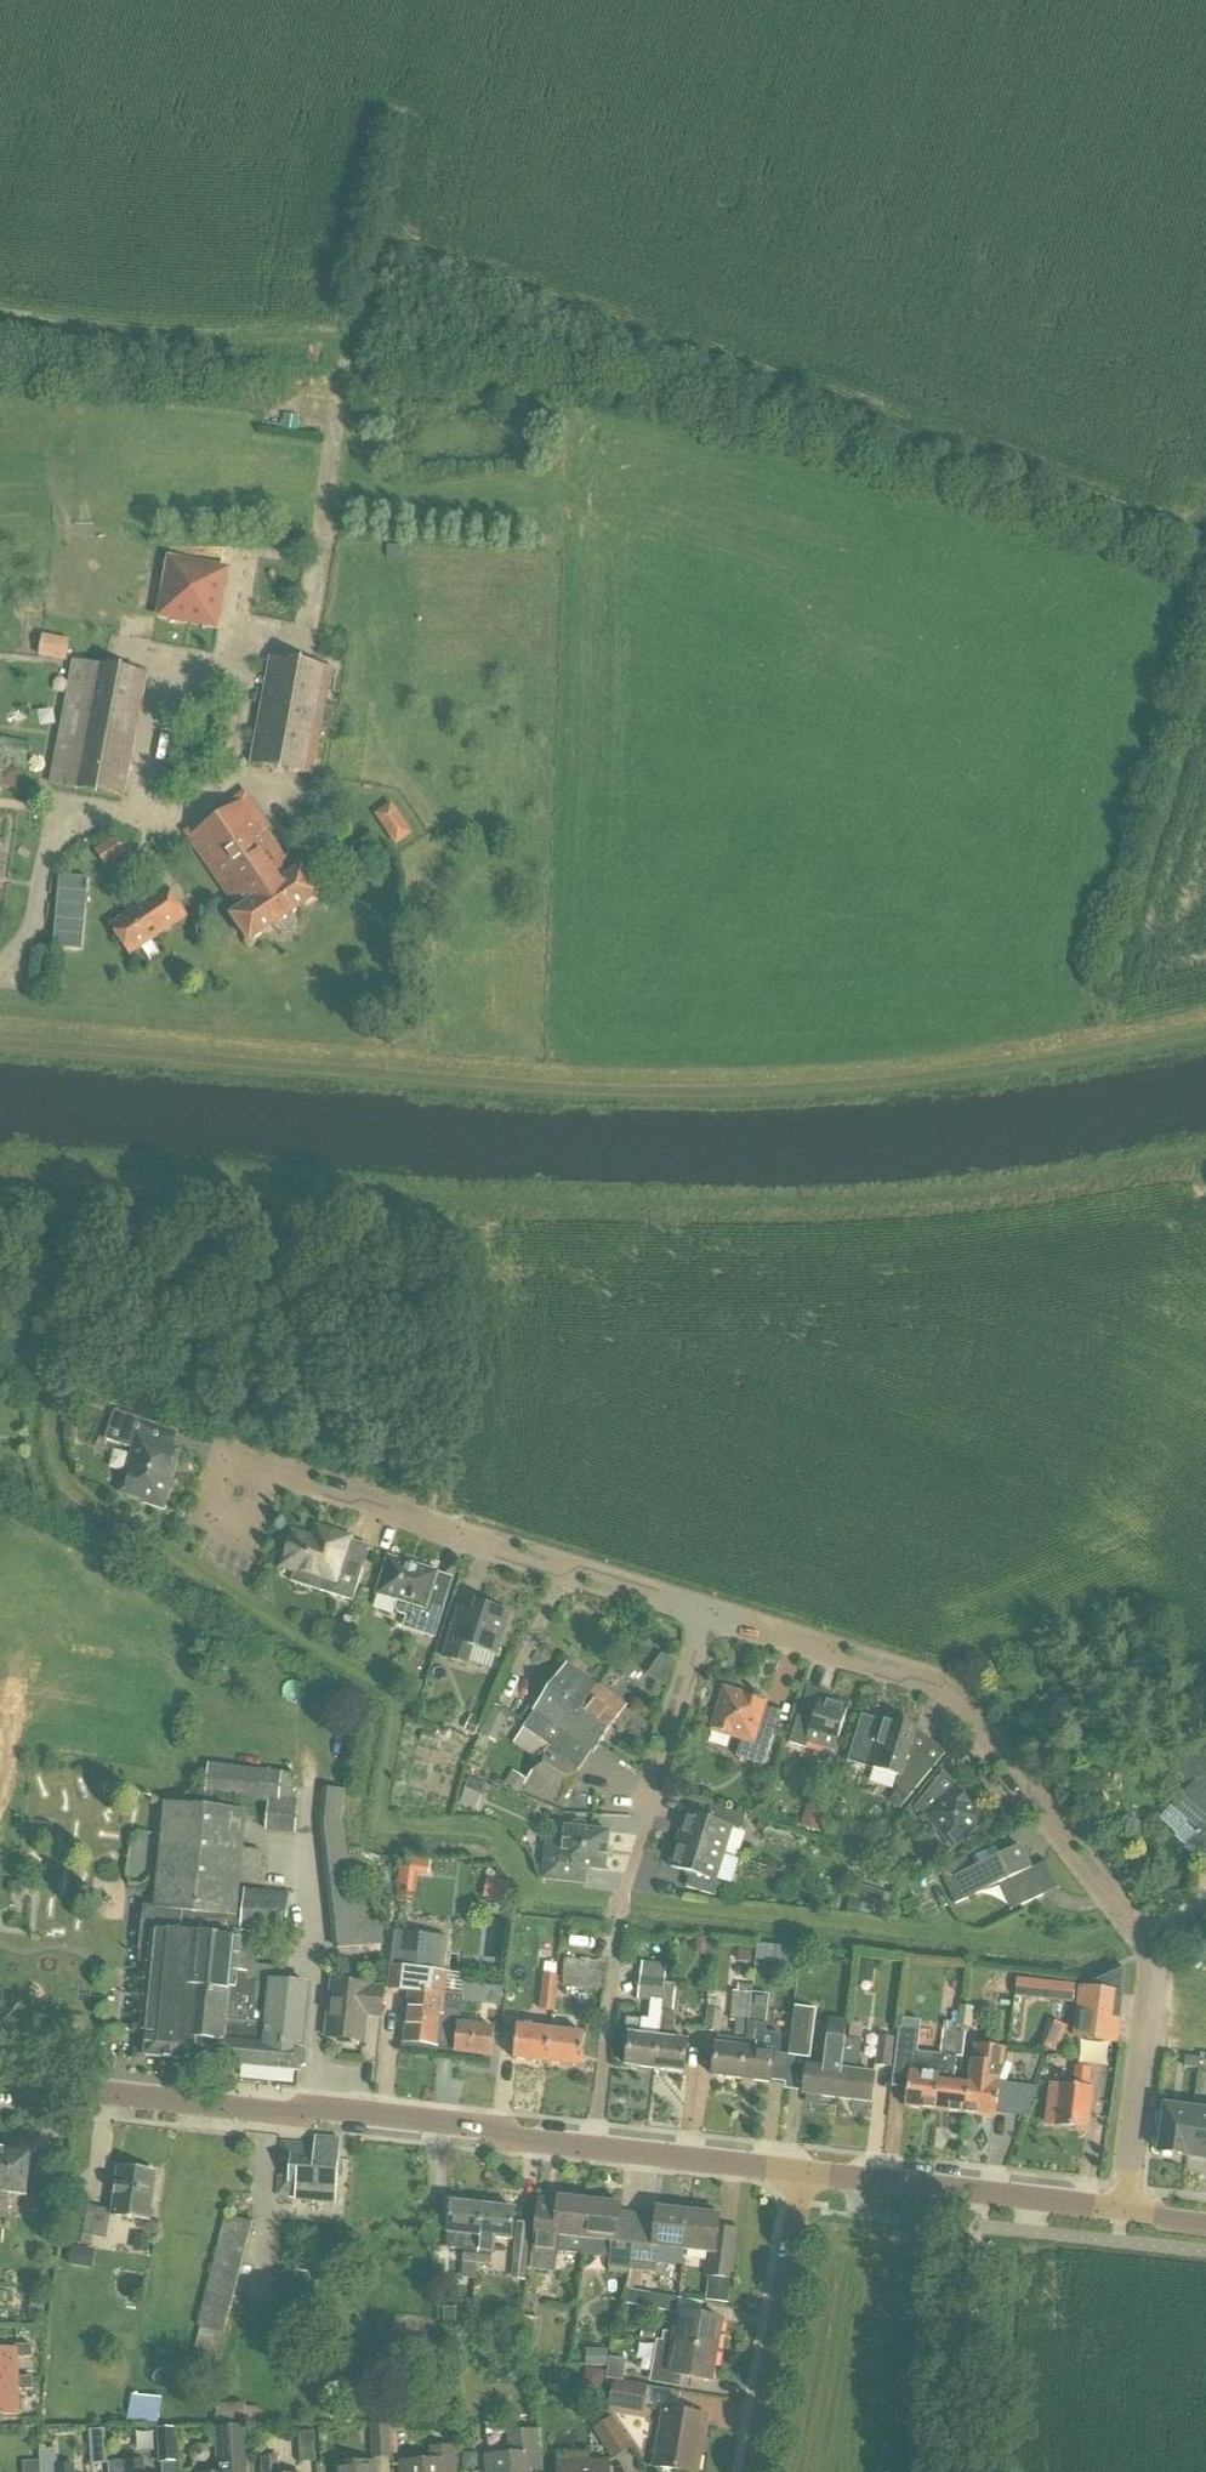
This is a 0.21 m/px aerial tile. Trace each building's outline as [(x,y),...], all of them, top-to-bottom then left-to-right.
[(298,431),(300,416),(285,414),(282,428),(298,431)] [(219,631),(231,567),(167,556),(155,619),(219,631)] [(43,635),(39,656),(66,661),(70,640),(43,635)] [(255,762),(316,772),(333,666),(272,656),(255,762)] [(125,799),(148,674),(72,660),(49,785),(125,799)] [(298,874),(248,801),(195,837),(245,910),(237,916),(255,941),(273,929),(275,931),(278,933),(282,934),(286,934),(290,933),(293,931),(296,929),(298,925),(299,922),(300,918),(299,915),(298,913),(298,912),(324,894),(306,869),(298,874)] [(406,802),(387,811),(403,844),(422,835),(406,802)] [(116,836),(97,849),(108,866),(128,852),(116,836)] [(134,953),(189,915),(172,889),(116,927),(134,953)] [(164,1510),(171,1489),(168,1488),(180,1450),(151,1441),(157,1425),(114,1410),(105,1439),(134,1449),(120,1492),(144,1500),(143,1503),(164,1510)] [(65,1415),(64,1426),(76,1427),(78,1427),(79,1417),(65,1415)] [(325,1542),(291,1532),(280,1566),(314,1577),(311,1584),(314,1589),(352,1601),(362,1569),(343,1562),(347,1549),(347,1547),(347,1545),(347,1544),(347,1542),(346,1540),(346,1539),(344,1537),(341,1535),(338,1534),(336,1534),(333,1534),(331,1535),(329,1536),(328,1537),(327,1538),(326,1539),(325,1541),(325,1542)] [(434,1637),(444,1603),(429,1598),(437,1572),(387,1557),(376,1594),(396,1600),(394,1608),(397,1613),(405,1616),(402,1627),(415,1631),(434,1637)] [(497,1655),(510,1613),(476,1602),(467,1628),(453,1623),(443,1657),(468,1665),(473,1647),(497,1655)] [(570,1724),(597,1685),(567,1664),(533,1711),(534,1712),(524,1727),(512,1744),(539,1761),(549,1746),(549,1745),(551,1741),(565,1750),(566,1750),(573,1739),(579,1731),(570,1724)] [(422,1681),(412,1677),(408,1689),(418,1693),(422,1681)] [(592,1753),(625,1705),(597,1685),(570,1724),(579,1731),(573,1739),(592,1753)] [(797,1718),(789,1743),(829,1755),(830,1750),(834,1751),(848,1704),(831,1699),(821,1696),(823,1691),(808,1686),(798,1718),(797,1718)] [(764,1765),(771,1740),(775,1730),(758,1725),(766,1701),(724,1688),(711,1730),(741,1739),(736,1756),(764,1765)] [(493,1704),(478,1735),(491,1741),(496,1743),(510,1712),(493,1704)] [(861,1716),(847,1760),(866,1766),(899,1776),(896,1785),(899,1788),(910,1796),(931,1769),(911,1752),(908,1751),(915,1729),(915,1727),(882,1717),(880,1722),(861,1716)] [(700,1741),(706,1738),(708,1732),(704,1726),(698,1724),(693,1728),(691,1734),(694,1739),(700,1741)] [(566,1750),(565,1750),(551,1741),(549,1745),(549,1746),(539,1761),(525,1782),(558,1803),(584,1762),(566,1750)] [(1190,1742),(1168,1766),(1190,1787),(1175,1804),(1192,1820),(1189,1823),(1198,1832),(1197,1833),(1199,1835),(1190,1844),(1205,1859),(1205,1758),(1190,1742)] [(258,1764),(258,1790),(304,1791),(305,1764),(258,1764)] [(986,1819),(957,1786),(940,1802),(927,1791),(914,1807),(925,1815),(954,1848),(986,1819)] [(393,1947),(390,1892),(359,1893),(354,1787),(336,1788),(345,1949),(393,1947)] [(304,1817),(304,1791),(258,1790),(258,1817),(304,1817)] [(117,1806),(92,1804),(88,1849),(113,1851),(117,1806)] [(741,1830),(746,1815),(711,1805),(706,1819),(686,1812),(677,1840),(724,1854),(732,1827),(741,1830)] [(117,1806),(113,1851),(138,1853),(142,1808),(117,1806)] [(807,1806),(799,1828),(819,1835),(827,1813),(807,1806)] [(142,1808),(138,1853),(163,1855),(167,1810),(142,1808)] [(587,1829),(587,1825),(584,1822),(580,1821),(576,1821),(572,1824),(571,1827),(565,1827),(563,1847),(559,1847),(556,1847),(555,1848),(552,1849),(551,1850),(549,1852),(547,1854),(546,1857),(545,1858),(545,1860),(545,1861),(543,1879),(584,1883),(586,1868),(605,1870),(609,1832),(587,1829)] [(716,1881),(724,1854),(677,1840),(669,1867),(690,1873),(685,1887),(715,1896),(720,1882),(716,1881)] [(1043,1895),(1021,1847),(972,1869),(966,1856),(939,1869),(945,1882),(955,1904),(997,1885),(1009,1911),(1043,1895)] [(12,1858),(0,1856),(0,1872),(10,1873),(12,1858)] [(431,1859),(417,1857),(416,1872),(430,1873),(431,1859)] [(299,1858),(253,1858),(253,1872),(249,1872),(249,1887),(253,1887),(253,1891),(299,1891),(299,1858)] [(883,1902),(886,1893),(857,1883),(853,1893),(869,1898),(883,1902)] [(872,1906),(861,1902),(858,1910),(870,1914),(872,1906)] [(232,1965),(236,1914),(153,1907),(144,1906),(138,1962),(140,1962),(142,1949),(154,1950),(146,2033),(144,2056),(299,2071),(300,2066),(303,2067),(306,2064),(307,2052),(305,2050),(302,2050),(309,1985),(283,1983),(284,1969),(232,1965)] [(423,1979),(441,1981),(446,1938),(395,1932),(389,1989),(409,1992),(409,1991),(421,1992),(423,1979)] [(799,1948),(775,1945),(773,1964),(797,1967),(799,1948)] [(739,1946),(738,1961),(752,1962),(754,1948),(739,1946)] [(602,1990),(604,1961),(564,1958),(562,1987),(602,1990)] [(655,2069),(665,1981),(664,1981),(666,1966),(642,1964),(638,1999),(650,2000),(648,2019),(641,2018),(639,2035),(629,2034),(626,2065),(655,2069)] [(1080,1986),(1073,2038),(1118,2044),(1125,1992),(1123,1991),(1126,1967),(1084,1986),(1080,1986)] [(554,2012),(559,1976),(543,1975),(538,2010),(554,2012)] [(409,1992),(403,2042),(439,2046),(439,2044),(447,2045),(453,1996),(445,1995),(440,1994),(441,1981),(423,1979),(421,1992),(409,1991),(409,1992)] [(1032,1998),(1033,1981),(1017,1979),(1015,1997),(1032,1998)] [(381,2016),(384,1988),(369,1986),(369,1985),(332,1981),(326,2038),(363,2042),(366,2015),(381,2016)] [(672,2039),(675,2013),(673,2013),(676,1983),(665,1981),(655,2069),(683,2072),(687,2041),(672,2039)] [(481,2003),(483,1984),(462,1982),(461,1997),(461,2000),(481,2003)] [(1074,2002),(1075,1984),(1052,1982),(1050,2000),(1074,2002)] [(746,2036),(752,1993),(752,1985),(738,1984),(737,1991),(733,1991),(729,2019),(736,2020),(734,2035),(746,2036)] [(770,1995),(752,1993),(746,2036),(746,2040),(741,2079),(770,2083),(774,2051),(763,2050),(770,1995)] [(453,1996),(447,2045),(455,2046),(454,2052),(491,2056),(494,2029),(458,2024),(461,2000),(461,1997),(453,1996)] [(972,2028),(974,2007),(959,2005),(957,2027),(972,2028)] [(817,2030),(819,2011),(798,2008),(792,2055),(809,2057),(812,2030),(817,2030)] [(720,2032),(722,2011),(706,2009),(704,2031),(720,2032)] [(1056,2052),(1067,2026),(1050,2019),(1039,2045),(1056,2052)] [(858,2073),(864,2023),(850,2021),(848,2039),(844,2039),(837,2098),(871,2102),(874,2075),(858,2073)] [(547,2063),(551,2030),(517,2026),(513,2059),(547,2063)] [(807,2067),(803,2094),(837,2098),(844,2039),(845,2030),(828,2028),(823,2069),(807,2067)] [(898,2029),(891,2087),(907,2088),(905,2107),(934,2110),(939,2074),(941,2055),(917,2052),(920,2031),(898,2029)] [(581,2067),(585,2034),(551,2030),(547,2063),(581,2067)] [(939,2074),(934,2110),(965,2114),(969,2084),(968,2084),(953,2082),(956,2056),(962,2057),(964,2044),(965,2033),(944,2030),(941,2055),(939,2074)] [(891,2068),(894,2038),(878,2036),(874,2066),(891,2068)] [(746,2040),(717,2037),(712,2076),(741,2079),(746,2040)] [(969,2084),(965,2114),(995,2118),(999,2082),(1007,2061),(1008,2048),(973,2044),(969,2078),(968,2084),(969,2084)] [(1185,2056),(1184,2067),(1198,2068),(1200,2058),(1185,2056)] [(1088,2088),(1090,2068),(1075,2066),(1073,2086),(1060,2085),(1060,2086),(1050,2084),(1045,2123),(1055,2124),(1055,2125),(1088,2129),(1092,2088),(1088,2088)] [(1165,2106),(1159,2153),(1186,2157),(1192,2110),(1165,2106)] [(1186,2157),(1205,2159),(1205,2111),(1192,2110),(1186,2157)] [(338,2160),(340,2139),(316,2137),(315,2145),(282,2143),(281,2160),(292,2163),(292,2175),(280,2177),(279,2195),(295,2196),(294,2199),(334,2203),(336,2180),(342,2179),(344,2163),(338,2160)] [(31,2155),(0,2152),(0,2244),(2,2244),(3,2230),(7,2194),(26,2196),(31,2155)] [(149,2220),(155,2172),(118,2167),(112,2216),(149,2220)] [(584,2255),(590,2201),(558,2197),(558,2201),(538,2198),(530,2270),(555,2273),(557,2252),(584,2255)] [(632,2268),(635,2239),(617,2237),(621,2204),(590,2201),(584,2255),(610,2257),(609,2266),(632,2268)] [(477,2263),(483,2206),(451,2202),(447,2233),(448,2233),(446,2248),(464,2250),(462,2261),(477,2263)] [(92,2246),(98,2207),(77,2203),(70,2243),(92,2246)] [(688,2211),(684,2250),(711,2253),(708,2276),(706,2301),(729,2304),(735,2250),(716,2248),(719,2215),(717,2215),(715,2207),(694,2205),(690,2212),(688,2211)] [(511,2240),(515,2210),(483,2206),(477,2263),(491,2264),(492,2253),(494,2253),(495,2238),(511,2240)] [(684,2250),(688,2211),(657,2208),(654,2241),(635,2239),(632,2268),(655,2270),(656,2259),(683,2262),(684,2250)] [(526,2281),(532,2223),(517,2221),(510,2280),(526,2281)] [(72,2246),(69,2264),(92,2268),(95,2250),(72,2246)] [(676,2313),(679,2297),(650,2293),(647,2308),(676,2313)] [(453,2307),(443,2307),(443,2318),(453,2318),(453,2307)] [(663,2331),(662,2342),(718,2351),(723,2320),(681,2313),(678,2334),(663,2331)] [(174,2317),(136,2317),(136,2355),(120,2355),(120,2400),(144,2401),(144,2366),(173,2367),(174,2317)] [(538,2349),(541,2318),(523,2317),(520,2347),(538,2349)] [(247,2318),(210,2318),(209,2356),(193,2355),(193,2402),(217,2402),(217,2367),(246,2368),(247,2318)] [(657,2341),(650,2382),(669,2385),(671,2375),(682,2377),(686,2378),(712,2382),(718,2351),(662,2342),(657,2341)] [(17,2358),(32,2358),(31,2345),(15,2346),(16,2350),(0,2350),(0,2378),(18,2378),(17,2358)] [(609,2359),(605,2379),(620,2381),(624,2361),(609,2359)] [(0,2378),(0,2415),(19,2415),(18,2390),(33,2390),(32,2377),(18,2378),(0,2378)] [(605,2379),(604,2387),(612,2388),(610,2396),(608,2408),(643,2413),(648,2386),(620,2381),(605,2379)] [(245,2403),(215,2404),(216,2425),(246,2423),(245,2403)] [(707,2416),(664,2409),(655,2462),(657,2462),(656,2467),(687,2471),(697,2471),(707,2416)] [(613,2460),(632,2447),(612,2416),(593,2428),(613,2460)] [(372,2459),(392,2458),(390,2424),(370,2425),(372,2459)] [(246,2425),(214,2427),(216,2471),(248,2471),(246,2425)] [(158,2464),(177,2462),(175,2427),(156,2428),(158,2464)] [(91,2465),(107,2464),(105,2429),(89,2430),(91,2465)] [(299,2462),(315,2461),(314,2431),(297,2431),(299,2462)] [(538,2431),(510,2433),(511,2455),(487,2456),(487,2471),(526,2471),(526,2468),(539,2468),(539,2471),(541,2471),(538,2431)] [(453,2447),(431,2448),(432,2461),(401,2462),(402,2471),(455,2471),(453,2447)] [(55,2450),(39,2451),(41,2471),(74,2471),(73,2464),(56,2465),(55,2450)] [(277,2457),(262,2457),(263,2471),(278,2471),(277,2457)] [(143,2460),(107,2462),(108,2471),(144,2471),(143,2460)] [(608,2461),(557,2464),(558,2471),(609,2471),(608,2461)] [(374,2462),(335,2464),(336,2471),(375,2471),(374,2462)]
